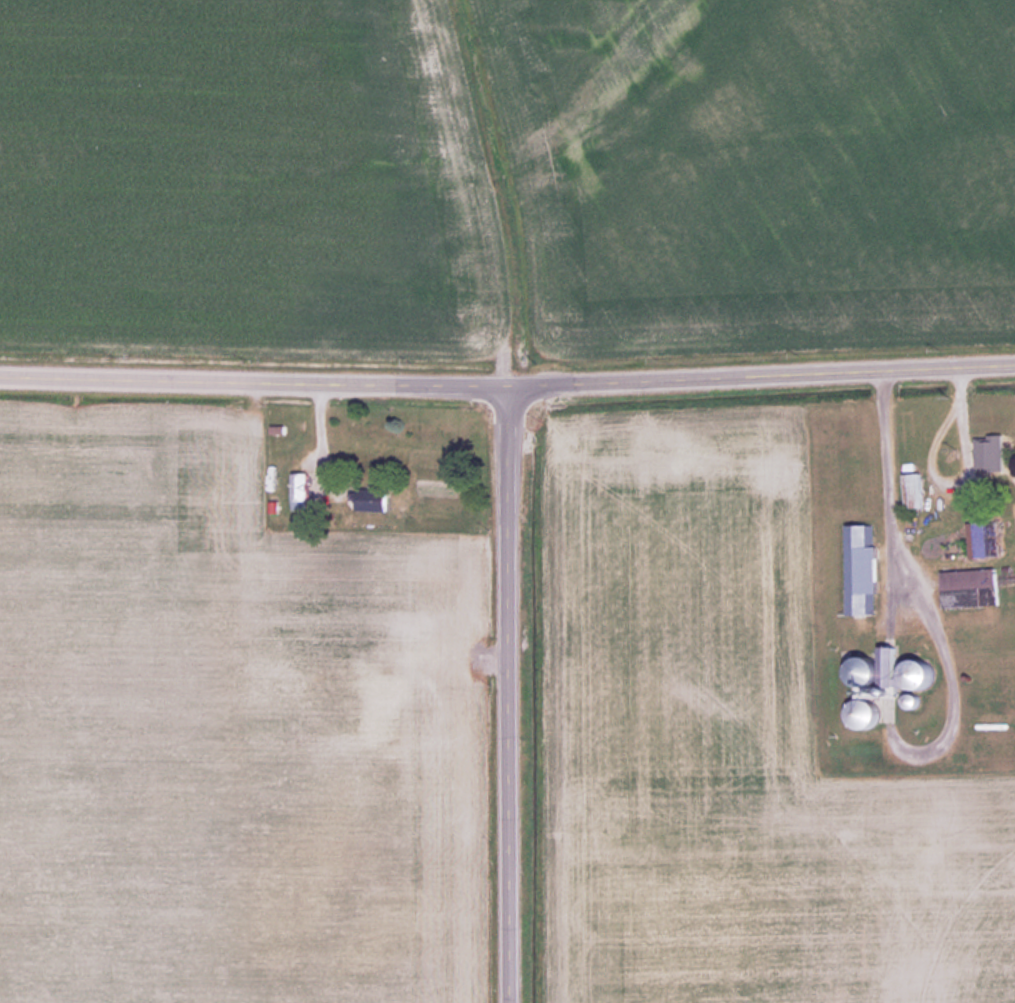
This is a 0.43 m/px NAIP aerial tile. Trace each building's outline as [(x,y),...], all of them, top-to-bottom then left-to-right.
[(992,439),(973,439),(973,477),(992,477),(992,439)] [(291,471),(291,500),(307,500),(307,471),(291,471)] [(904,508),(921,508),(921,473),(904,473),(904,508)] [(386,489),(356,489),(356,510),(386,510),(386,489)] [(997,556),(996,521),(968,521),(968,557),(997,556)] [(875,545),(872,545),(872,524),(847,524),(847,614),(872,614),(872,594),(875,594),(875,545)] [(995,568),(941,571),(943,608),(997,606),(995,568)] [(863,653),(848,675),(869,690),(884,668),(863,653)] [(910,659),(910,688),(927,688),(927,659),(910,659)] [(855,728),(876,728),(876,700),(855,700),(855,728)]
